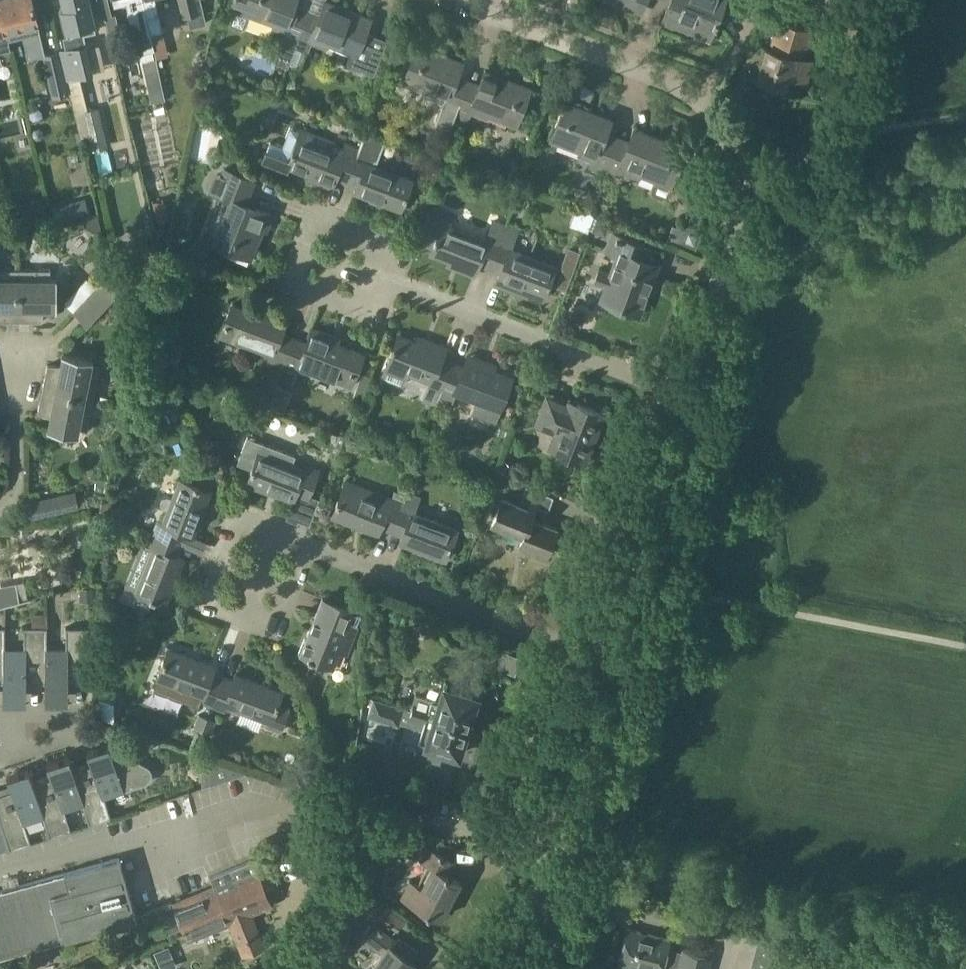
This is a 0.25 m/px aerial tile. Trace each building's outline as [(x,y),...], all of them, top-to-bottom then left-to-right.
[(10,48),(11,48),(8,39),(31,34),(33,42),(42,40),(33,0),(0,0),(0,5),(10,48)] [(65,8),(61,9),(70,47),(60,49),(67,78),(79,75),(93,72),(83,33),(96,30),(89,0),(63,0),(65,8)] [(115,4),(127,2),(139,52),(154,48),(151,35),(143,0),(114,0),(115,4)] [(151,35),(163,33),(156,0),(143,0),(151,35)] [(182,16),(188,15),(190,27),(207,23),(201,0),(179,0),(182,16)] [(229,21),(231,25),(242,29),(246,27),(251,14),(273,22),(272,26),(285,31),(273,61),(288,67),(296,47),(295,47),(295,46),(306,16),(296,12),(300,0),(232,0),(231,3),(236,5),(229,21)] [(295,46),(295,47),(296,47),(308,52),(312,41),(325,46),(326,43),(350,52),(347,60),(349,65),(373,74),(383,48),(372,44),(375,36),(366,32),(371,17),(326,0),(320,14),(308,10),(306,16),(295,46)] [(642,9),(645,0),(617,0),(642,9)] [(665,11),(691,22),(689,27),(709,35),(712,28),(714,24),(716,25),(719,18),(717,18),(723,0),(669,0),(665,11)] [(10,48),(0,5),(0,51),(10,48)] [(112,14),(106,16),(109,30),(118,28),(119,28),(116,13),(112,14)] [(785,86),(788,76),(805,81),(811,60),(802,57),(809,30),(778,21),(770,48),(766,47),(757,78),(785,86)] [(442,111),(455,116),(466,86),(455,82),(463,60),(418,43),(403,81),(433,93),(432,97),(446,102),(442,111)] [(45,54),(44,54),(49,77),(64,74),(59,50),(45,54)] [(219,57),(209,54),(205,64),(215,68),(219,57)] [(156,59),(142,62),(151,103),(165,100),(156,59)] [(466,86),(455,116),(467,120),(471,111),(485,117),(486,113),(516,124),(530,86),(485,69),(477,90),(466,86)] [(67,78),(80,137),(91,135),(90,130),(101,127),(97,107),(88,110),(79,75),(67,78)] [(591,166),(604,171),(614,143),(603,139),(611,118),(565,101),(551,139),(582,150),(580,154),(594,159),(591,166)] [(270,141),(262,163),(288,173),(291,167),(333,183),(334,178),(347,183),(358,153),(345,148),(334,144),(335,141),(302,128),(301,131),(290,127),(283,146),(270,141)] [(358,153),(347,183),(357,187),(355,191),(400,208),(404,198),(406,198),(407,193),(406,193),(412,178),(374,164),(375,161),(378,162),(379,161),(375,159),(385,135),(388,136),(388,135),(369,127),(359,153),(358,153)] [(640,172),(656,178),(652,189),(654,194),(666,198),(671,196),(681,169),(677,168),(685,146),(635,127),(627,148),(614,143),(604,171),(617,176),(620,169),(639,176),(640,172)] [(34,137),(38,139),(42,138),(44,134),(43,130),(39,128),(35,129),(33,133),(34,137)] [(255,181),(225,169),(220,181),(226,183),(221,195),(230,199),(214,241),(213,241),(213,242),(251,257),(263,227),(266,228),(272,213),(246,204),(255,181)] [(28,201),(32,216),(48,212),(45,197),(28,201)] [(85,197),(52,206),(56,223),(90,214),(85,197)] [(163,200),(152,202),(157,221),(167,218),(163,200)] [(431,203),(417,241),(433,248),(431,252),(476,270),(479,264),(490,268),(501,240),(507,225),(494,220),(486,239),(451,225),(455,212),(431,203)] [(601,234),(607,231),(610,224),(597,219),(593,231),(601,234)] [(685,223),(679,243),(696,249),(703,229),(685,223)] [(501,272),(498,278),(543,295),(555,266),(511,249),(519,229),(507,225),(501,240),(490,268),(501,272)] [(644,246),(613,234),(606,252),(618,256),(611,274),(600,269),(595,281),(607,285),(602,298),(639,312),(657,264),(640,257),(644,246)] [(565,288),(579,250),(570,247),(556,285),(565,288)] [(18,321),(18,269),(0,269),(0,321),(18,321)] [(18,269),(18,321),(42,321),(45,307),(57,307),(57,278),(49,278),(51,269),(18,269)] [(270,359),(284,365),(294,338),(281,333),(287,317),(268,310),(266,316),(232,303),(220,335),(272,355),(270,359)] [(307,343),(294,338),(284,365),(298,370),(299,365),(351,385),(363,353),(329,340),(332,334),(313,327),(307,343)] [(444,351),(399,334),(395,345),(394,344),(392,349),(393,350),(383,377),(402,385),(407,372),(430,380),(422,401),(436,406),(442,390),(453,362),(442,358),(444,351)] [(139,365),(143,353),(128,349),(125,362),(139,365)] [(47,364),(43,388),(94,398),(100,366),(90,366),(92,358),(64,353),(61,365),(47,364)] [(442,390),(436,406),(448,411),(454,395),(455,395),(457,391),(479,399),(473,415),(495,423),(512,377),(466,360),(464,366),(453,362),(442,390)] [(87,430),(94,398),(43,388),(38,412),(51,417),(48,429),(77,434),(78,427),(87,430)] [(583,460),(602,412),(578,403),(575,409),(549,398),(539,423),(566,433),(559,451),(583,460)] [(237,462),(252,468),(250,471),(252,472),(248,482),(293,500),(296,494),(307,499),(318,470),(305,465),(303,469),(292,465),(296,454),(247,436),(237,462)] [(499,467),(505,473),(512,466),(506,460),(499,467)] [(158,520),(153,533),(183,544),(187,533),(193,536),(210,492),(180,480),(173,497),(168,496),(165,496),(163,498),(162,500),(161,503),(162,506),(164,508),(168,510),(163,522),(158,520)] [(381,527),(393,531),(407,494),(395,490),(392,498),(391,498),(389,502),(346,485),(334,516),(379,533),(381,527)] [(520,504),(502,497),(492,524),(524,536),(520,545),(547,556),(557,529),(539,522),(544,508),(549,510),(554,496),(527,486),(520,504)] [(29,517),(30,518),(79,507),(76,490),(26,501),(29,517)] [(408,495),(407,494),(393,531),(404,536),(401,542),(446,559),(458,529),(414,512),(419,496),(409,492),(408,495)] [(178,556),(183,544),(153,533),(148,544),(154,547),(136,591),(166,603),(184,558),(178,556)] [(499,577),(495,571),(488,576),(493,582),(499,577)] [(29,598),(25,581),(2,584),(0,573),(0,603),(29,598)] [(80,588),(80,601),(94,601),(94,588),(80,588)] [(355,609),(323,596),(301,653),(333,665),(339,650),(348,653),(358,627),(349,624),(355,609)] [(129,628),(115,605),(99,615),(113,638),(129,628)] [(430,624),(433,614),(418,609),(415,618),(430,624)] [(34,613),(34,626),(48,626),(48,614),(34,613)] [(47,648),(48,648),(48,626),(34,626),(25,626),(25,648),(6,648),(5,648),(5,682),(4,682),(4,695),(27,695),(27,682),(46,682),(47,682),(47,648)] [(67,648),(48,648),(47,648),(47,682),(46,682),(46,696),(69,696),(69,682),(90,682),(90,627),(67,627),(67,648)] [(158,677),(153,689),(198,706),(201,699),(212,704),(223,676),(212,672),(214,665),(200,660),(196,658),(169,648),(158,677)] [(223,676),(212,704),(225,708),(227,704),(269,719),(266,726),(281,732),(290,708),(278,703),(283,691),(237,673),(234,680),(223,676)] [(416,695),(412,709),(468,726),(469,721),(475,723),(482,700),(478,699),(445,688),(440,702),(416,695)] [(440,763),(444,751),(458,755),(468,726),(412,709),(373,697),(367,716),(399,726),(400,722),(422,729),(414,755),(440,763)] [(195,726),(203,729),(207,717),(199,714),(195,726)] [(216,720),(207,717),(203,729),(211,732),(216,720)] [(149,765),(147,764),(119,750),(120,753),(113,755),(110,745),(88,752),(92,765),(74,770),(74,771),(84,803),(83,803),(90,824),(112,817),(105,796),(146,783),(147,783),(149,782),(150,781),(151,779),(152,778),(152,776),(153,774),(153,773),(152,771),(152,769),(151,768),(150,766),(149,765)] [(74,771),(74,770),(70,758),(48,764),(53,777),(34,783),(44,816),(43,816),(50,836),(72,830),(65,809),(83,803),(84,803),(74,771)] [(246,772),(246,771),(209,759),(210,783),(210,784),(246,772)] [(34,783),(30,770),(8,777),(13,790),(0,794),(0,819),(9,849),(32,842),(25,822),(43,816),(44,816),(34,783)] [(5,835),(0,837),(0,850),(9,847),(5,835)] [(450,856),(424,842),(417,856),(429,863),(418,884),(410,880),(401,897),(440,918),(461,878),(444,869),(450,856)] [(172,905),(181,928),(187,941),(229,924),(243,957),(265,948),(252,915),(270,907),(257,874),(268,869),(263,856),(211,877),(215,888),(172,905)] [(135,912),(120,857),(81,868),(0,889),(0,954),(62,936),(63,940),(137,920),(135,912)] [(402,919),(365,891),(352,910),(368,922),(372,917),(376,921),(379,918),(395,929),(402,919)] [(170,932),(181,928),(172,905),(171,902),(159,907),(170,932)] [(373,923),(362,938),(383,953),(371,968),(408,968),(414,961),(412,960),(418,952),(405,942),(399,950),(394,947),(398,941),(373,923)] [(153,933),(156,942),(169,936),(166,928),(153,933)] [(619,962),(647,968),(661,968),(663,963),(678,967),(678,968),(709,968),(713,954),(697,950),(696,952),(683,949),(683,950),(667,946),(669,939),(628,928),(619,962)]
